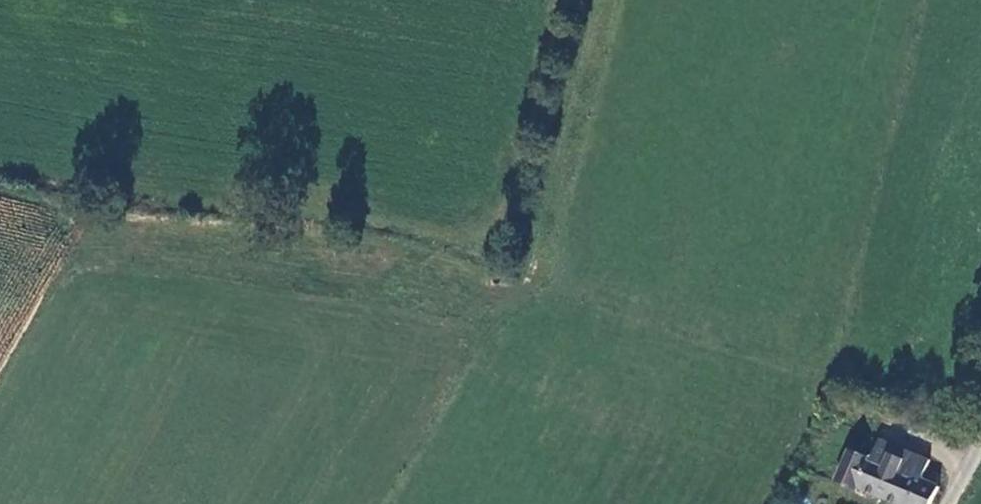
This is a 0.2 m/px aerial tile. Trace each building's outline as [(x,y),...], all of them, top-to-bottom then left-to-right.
[(879,442),(871,461),(850,452),(836,485),(856,493),(857,490),(891,503),(933,503),(939,489),(921,482),(929,463),(879,442)]
